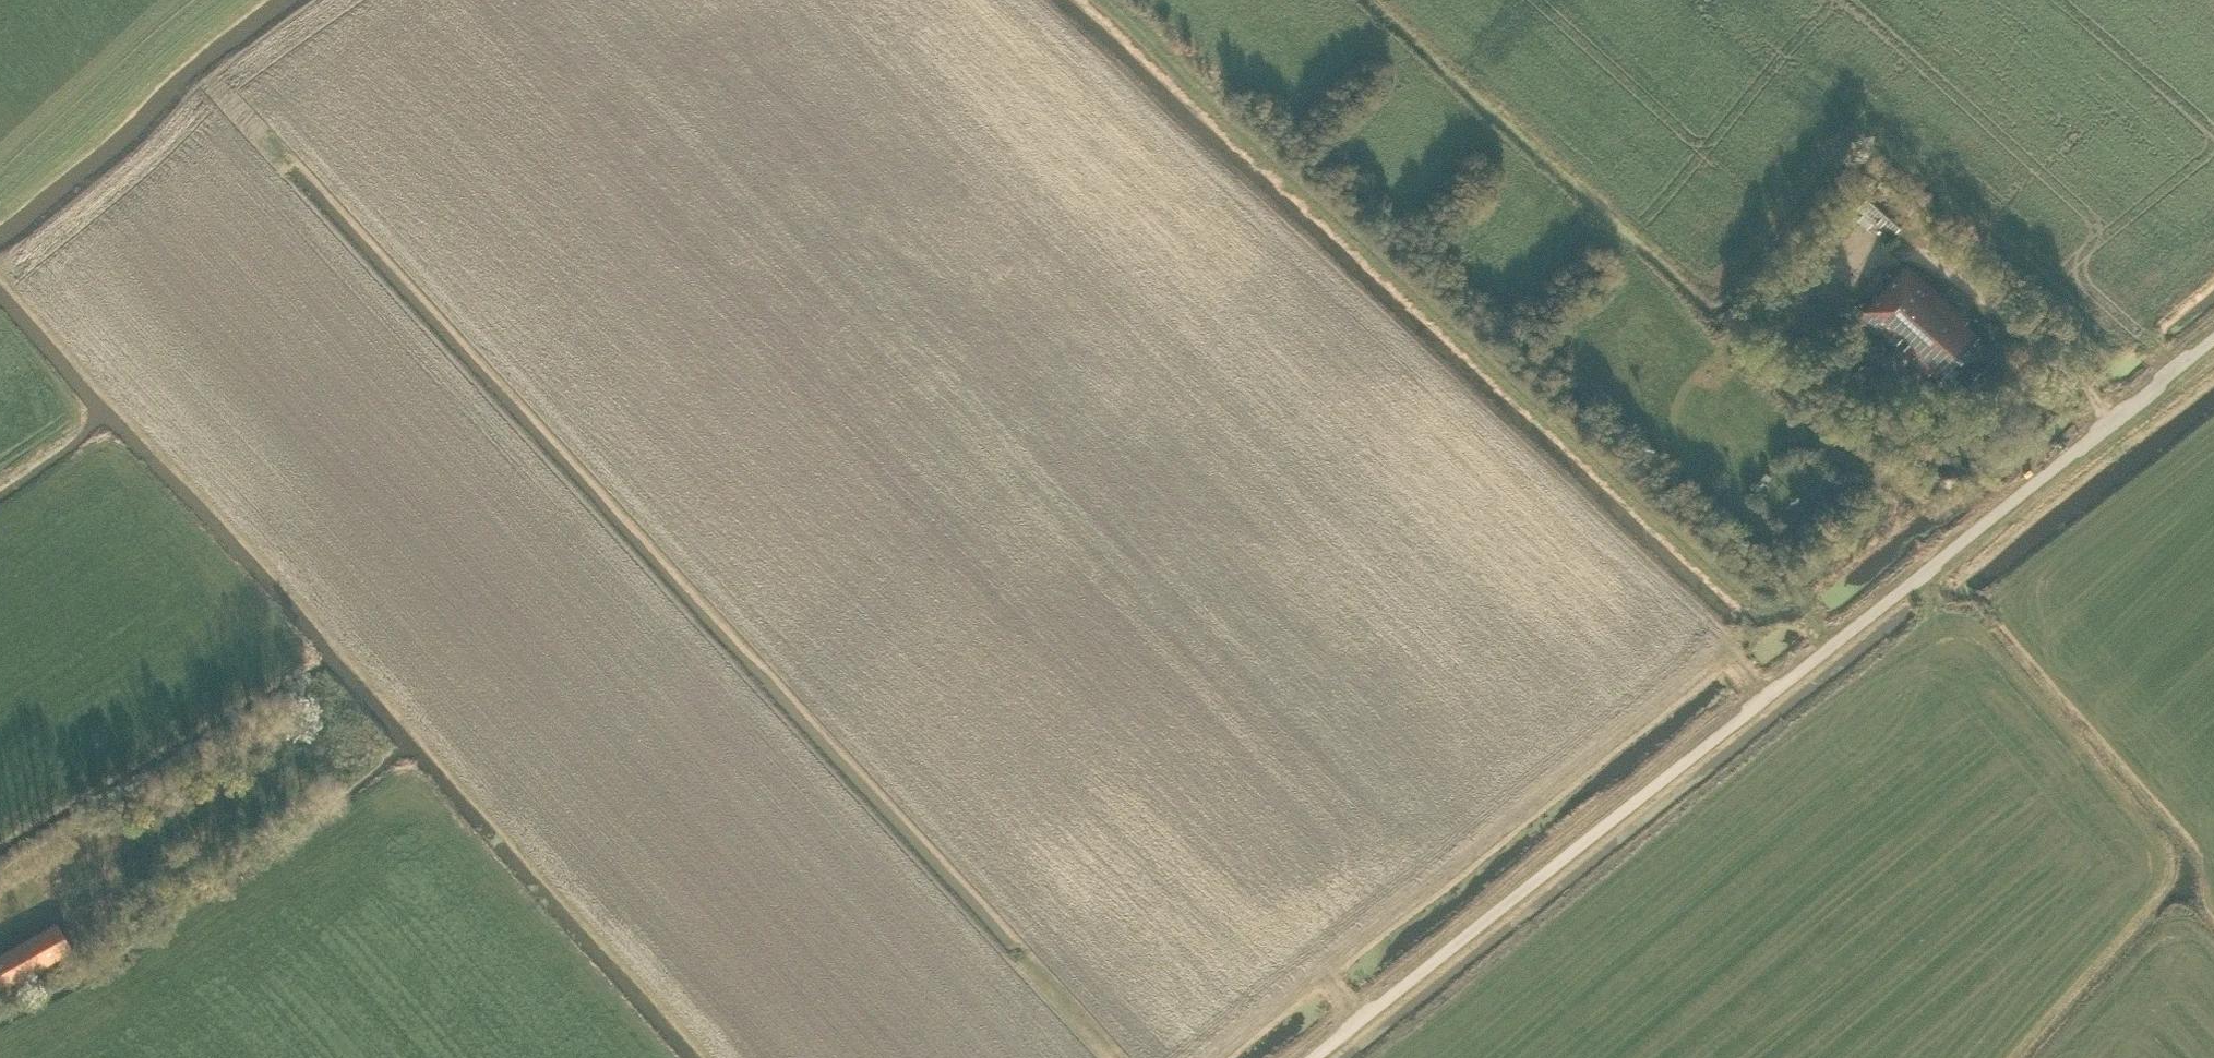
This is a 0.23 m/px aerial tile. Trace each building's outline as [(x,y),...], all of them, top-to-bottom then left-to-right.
[(1874,222),(1892,237),(1909,216),(1915,209),(1882,181),(1876,188),(1858,208),(1865,213),(1858,221),(1867,229),(1874,222)] [(1862,315),(1929,375),(1933,372),(1942,380),(1944,378),(1961,393),(1994,355),(1977,340),(1979,338),(1965,325),(1968,322),(1906,266),(1862,315)] [(0,955),(0,996),(73,954),(55,923),(0,955)]
